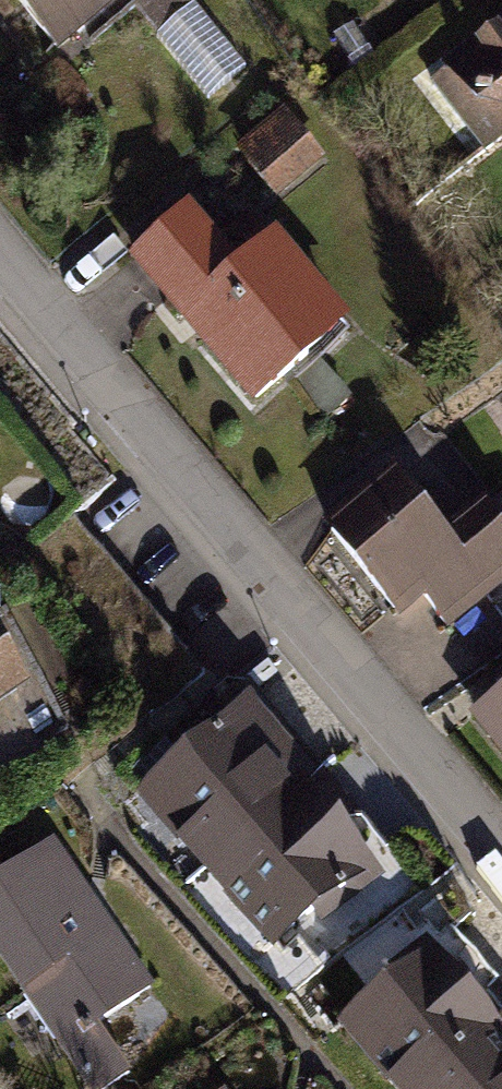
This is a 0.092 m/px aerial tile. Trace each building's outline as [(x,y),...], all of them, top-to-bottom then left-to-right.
[(49,46),(110,0),(13,0),(49,46)] [(148,32),(188,0),(126,0),(148,32)] [(419,74),(475,147),(501,126),(501,10),(419,74)] [(250,142),(291,187),(337,144),(296,100),(250,142)] [(180,197),(119,252),(244,413),(346,321),(265,224),(227,254),(180,197)] [(315,521),(392,614),(416,595),(441,625),(501,575),(501,527),(480,501),(444,532),(386,462),(315,521)] [(25,683),(0,637),(0,696),(25,683)] [(460,710),(501,763),(501,676),(460,710)] [(260,951),(368,862),(299,781),(308,774),(242,696),(127,793),(260,951)] [(0,864),(0,969),(78,1084),(88,1087),(98,1085),(106,1082),(114,1075),(118,1064),(88,1019),(148,981),(44,834),(0,864)] [(424,935),(327,1019),(388,1088),(501,1088),(501,1016),(424,935)]
